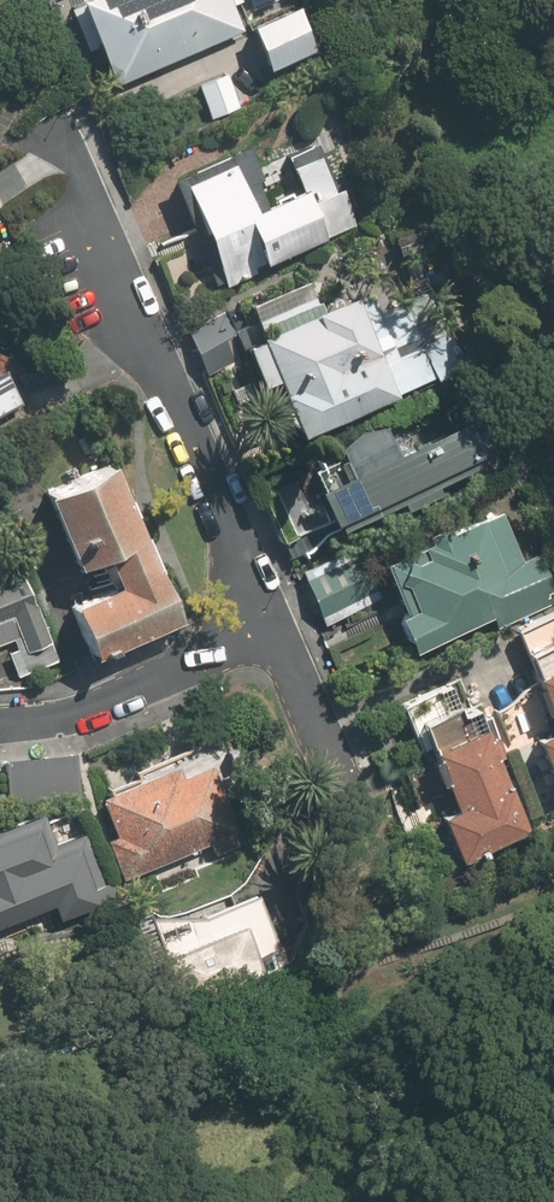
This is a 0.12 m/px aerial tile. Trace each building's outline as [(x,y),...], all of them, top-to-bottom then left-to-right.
[(106,88),(236,31),(226,9),(236,5),(234,0),(87,0),(71,7),(106,88)] [(294,7),(240,27),(259,76),(312,56),(294,7)] [(218,75),(193,87),(210,122),(235,110),(218,75)] [(237,147),(166,181),(219,290),(352,225),(314,146),(251,176),(237,147)] [(262,384),(284,440),(464,368),(450,334),(420,346),(402,300),(372,312),(363,290),(318,308),(307,281),(184,330),(203,376),(237,363),(248,389),(262,384)] [(19,406),(2,372),(0,373),(0,415),(19,406)] [(290,543),(467,463),(451,429),(392,456),(378,424),(325,448),(330,459),(266,489),(290,543)] [(175,622),(103,468),(24,505),(57,577),(87,563),(100,590),(53,612),(78,667),(175,622)] [(511,505),(375,563),(365,540),(294,571),(315,620),(382,591),(393,617),(382,622),(398,659),(484,622),(488,633),(553,605),(511,505)] [(0,568),(0,645),(7,642),(10,651),(3,654),(14,680),(50,665),(28,612),(35,609),(15,562),(0,568)] [(518,682),(543,738),(526,746),(550,799),(553,797),(553,611),(508,632),(518,656),(515,657),(525,678),(518,682)] [(523,834),(489,761),(500,756),(476,706),(455,716),(440,685),(396,706),(421,761),(416,764),(429,791),(433,789),(446,816),(430,823),(451,868),(523,834)] [(195,757),(92,800),(108,839),(102,842),(119,883),(207,847),(211,856),(233,847),(195,757)] [(0,829),(0,927),(49,908),(54,922),(105,902),(78,834),(44,847),(32,816),(0,829)] [(252,897),(148,944),(155,959),(150,961),(175,1018),(277,972),(269,955),(276,951),(252,897)]
